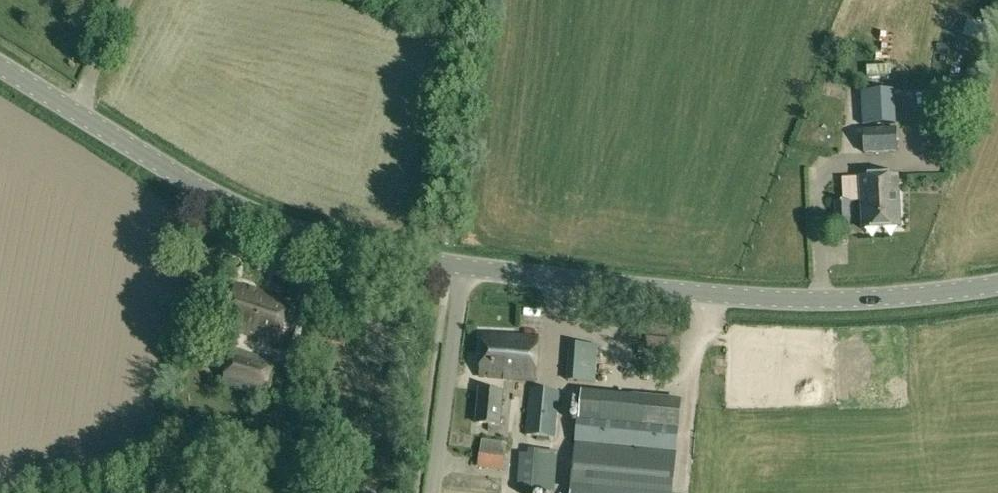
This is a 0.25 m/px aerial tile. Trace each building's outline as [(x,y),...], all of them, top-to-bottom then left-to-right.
[(968,19),(963,36),(988,42),(990,43),(994,27),(968,19)] [(894,93),(861,94),(862,125),(882,124),(882,128),(862,129),(864,154),(898,153),(894,93)] [(900,227),(898,176),(860,177),(862,229),(900,227)] [(851,221),(849,201),(834,202),(835,222),(851,221)] [(224,328),(279,343),(290,300),(236,285),(224,328)] [(480,377),(535,381),(538,339),(483,334),(480,377)] [(598,345),(571,343),(568,382),(595,382),(598,345)] [(263,397),(275,360),(232,349),(222,386),(263,397)] [(560,392),(530,389),(526,436),(555,439),(560,392)] [(500,425),(503,393),(479,391),(476,423),(500,425)] [(679,404),(583,396),(574,492),(671,492),(679,404)] [(346,415),(349,405),(339,402),(335,412),(346,415)] [(504,457),(506,442),(482,439),(480,454),(504,457)] [(556,457),(526,455),(523,492),(554,492),(556,457)] [(267,478),(283,477),(282,463),(266,464),(267,478)]
